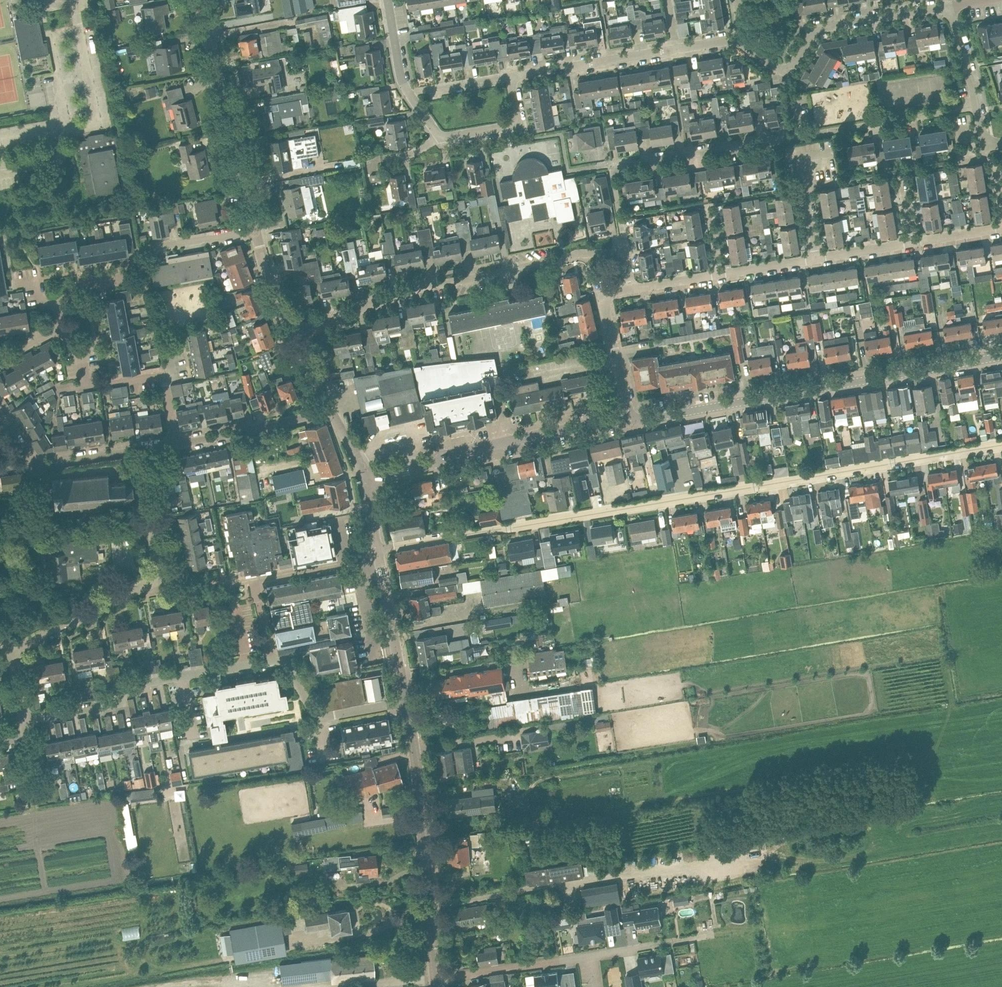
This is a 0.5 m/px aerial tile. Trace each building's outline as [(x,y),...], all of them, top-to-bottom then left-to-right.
[(237,6),(235,7),(237,15),(247,14),(261,11),(259,0),(236,0),(237,6)] [(294,12),(307,10),(305,0),(292,0),(294,12)] [(420,0),(408,0),(410,10),(422,8),(420,0)] [(552,3),(553,10),(561,9),(560,9),(559,0),(552,0),(552,3)] [(700,8),(721,5),(720,0),(699,0),(700,8)] [(814,0),(803,0),(797,1),(800,14),(812,12),(811,10),(816,9),(814,0)] [(816,9),(821,8),(821,11),(827,10),(827,7),(833,6),(832,0),(814,0),(816,9)] [(685,5),(682,5),(681,1),(675,2),(676,6),(675,6),(676,13),(686,11),(685,5)] [(634,10),(633,3),(629,4),(626,8),(628,19),(635,18),(634,10)] [(162,19),(161,13),(168,12),(167,4),(141,8),(143,16),(146,16),(149,33),(165,29),(163,19),(162,19)] [(723,15),(721,5),(700,8),(699,9),(700,14),(704,13),(705,19),(723,15)] [(377,34),(373,11),(358,13),(357,6),(338,9),(340,20),(347,19),(348,27),(354,26),(358,29),(359,37),(367,36),(368,36),(377,34)] [(292,7),(284,9),(286,16),(293,15),(292,7)] [(655,35),(652,13),(646,14),(646,11),(640,9),(634,10),(635,18),(637,28),(643,27),(645,36),(655,35)] [(119,10),(108,12),(110,24),(121,22),(119,10)] [(667,21),(665,11),(652,13),(655,35),(657,34),(657,36),(663,36),(663,33),(667,33),(665,21),(667,21)] [(687,17),(686,11),(676,13),(677,19),(678,19),(678,23),(685,22),(684,17),(687,17)] [(45,54),(38,14),(21,17),(29,57),(45,54)] [(725,26),(724,22),(726,22),(725,16),(723,17),(723,15),(705,19),(700,19),(702,33),(708,32),(708,29),(725,26)] [(604,36),(601,19),(583,22),(584,25),(585,32),(587,46),(599,44),(598,37),(604,36)] [(633,38),(631,28),(630,21),(620,22),(620,25),(621,32),(622,40),(633,38)] [(687,22),(685,22),(678,23),(680,34),(689,33),(687,22)] [(951,47),(947,32),(945,26),(938,27),(937,23),(933,24),(933,22),(926,24),(927,32),(929,44),(940,42),(941,49),(951,47)] [(992,24),(995,43),(1001,41),(1001,22),(992,24)] [(571,47),(568,32),(567,28),(565,29),(564,24),(550,27),(550,31),(551,34),(554,52),(565,50),(565,48),(571,47)] [(929,44),(927,32),(926,24),(919,25),(919,26),(915,27),(917,41),(918,45),(919,45),(929,44)] [(995,43),(992,24),(978,26),(979,34),(982,33),(984,44),(995,43)] [(587,46),(585,32),(584,25),(567,28),(568,32),(571,47),(577,46),(577,48),(587,46)] [(622,40),(621,32),(620,25),(609,27),(611,42),(615,41),(615,44),(621,43),(621,40),(622,40)] [(907,47),(904,32),(904,29),(900,30),(899,28),(892,29),(893,32),(896,49),(907,47)] [(266,31),(270,57),(294,53),(293,46),(289,47),(288,41),(281,42),(280,29),(266,31)] [(896,49),(893,32),(892,29),(885,31),(886,32),(882,33),(883,43),(877,44),(880,59),(886,58),(885,51),(896,49)] [(310,31),(304,32),(306,46),(312,45),(310,31)] [(554,52),(551,34),(550,31),(534,34),(537,53),(543,52),(543,54),(554,52)] [(259,50),(257,32),(240,35),(244,54),(248,53),(249,60),(265,57),(264,49),(259,50)] [(424,32),(420,33),(410,34),(411,40),(425,38),(424,32)] [(537,53),(534,34),(527,35),(528,38),(517,40),(520,57),(532,55),(531,54),(537,53)] [(503,59),(500,40),(499,35),(488,36),(489,44),(484,45),(487,63),(498,61),(498,59),(503,59)] [(876,56),(874,39),(868,40),(867,35),(862,36),(866,57),(876,56)] [(866,57),(862,36),(857,37),(858,42),(853,43),(856,59),(866,57)] [(520,57),(517,40),(517,37),(500,40),(503,59),(510,57),(510,59),(520,57)] [(856,59),(853,43),(848,44),(847,39),(836,41),(837,46),(843,45),(846,61),(856,59)] [(487,63),(484,45),(483,41),(473,42),(473,44),(466,45),(470,64),(476,63),(476,65),(487,63)] [(453,69),(450,51),(444,52),(442,42),(432,44),(435,65),(441,64),(443,71),(453,69)] [(838,58),(824,50),(825,48),(826,47),(825,42),(822,43),(817,52),(821,55),(818,59),(833,67),(838,58)] [(148,51),(146,43),(127,46),(128,54),(148,51)] [(470,64),(466,45),(466,43),(455,45),(456,50),(450,51),(453,69),(464,67),(464,65),(470,64)] [(179,69),(177,57),(179,57),(179,56),(177,44),(153,48),(157,73),(179,69)] [(383,71),(380,49),(371,51),(370,44),(355,46),(357,61),(367,60),(370,73),(383,71)] [(433,72),(429,53),(415,55),(419,75),(433,72)] [(734,86),(733,83),(731,69),(725,70),(723,57),(710,59),(713,78),(721,76),(721,80),(726,80),(727,87),(734,86)] [(285,88),(281,65),(280,58),(259,62),(260,68),(254,69),(256,84),(268,82),(270,91),(285,88)] [(713,78),(710,59),(697,61),(701,80),(713,78)] [(828,76),(833,67),(818,59),(816,63),(812,61),(809,66),(813,68),(828,76)] [(946,59),(935,60),(936,67),(941,66),(947,66),(946,59)] [(746,80),(743,62),(730,64),(731,69),(733,83),(746,80)] [(690,82),(687,63),(674,65),(677,84),(690,82)] [(915,71),(913,64),(902,67),(904,74),(915,71)] [(660,68),(659,66),(654,66),(654,69),(649,70),(652,87),(672,83),(669,66),(660,68)] [(652,87),(649,70),(645,70),(645,68),(639,69),(643,88),(652,87)] [(822,85),(828,76),(813,68),(811,72),(806,70),(801,78),(808,82),(811,78),(822,85)] [(643,88),(639,69),(634,70),(634,72),(630,73),(633,90),(643,88)] [(633,90),(630,73),(627,74),(626,71),(620,72),(623,92),(633,90)] [(621,92),(619,82),(617,73),(611,74),(612,76),(608,77),(611,94),(621,92)] [(611,94),(608,77),(604,77),(604,75),(598,76),(601,95),(611,94)] [(601,95),(598,76),(592,77),(593,79),(589,80),(592,97),(601,95)] [(592,97),(589,80),(585,81),(584,78),(578,79),(580,90),(574,91),(577,108),(583,107),(582,99),(592,97)] [(771,87),(770,81),(757,83),(758,89),(771,87)] [(550,94),(548,84),(530,87),(532,97),(550,94)] [(192,114),(188,100),(190,100),(190,99),(184,101),(181,86),(166,90),(168,98),(164,99),(166,109),(174,107),(177,119),(175,120),(173,122),(175,128),(177,129),(179,128),(196,124),(194,114),(192,114)] [(153,87),(144,89),(146,98),(155,96),(153,87)] [(370,93),(369,87),(360,88),(361,95),(370,93)] [(375,105),(366,106),(367,114),(376,113),(382,112),(392,110),(388,90),(379,92),(373,92),(375,105)] [(303,114),(301,102),(307,101),(306,91),(277,97),(279,109),(263,112),(267,129),(267,128),(282,126),(281,118),(303,114)] [(816,124),(825,124),(825,92),(815,93),(816,124)] [(551,104),(550,94),(532,97),(533,107),(551,104)] [(668,104),(667,98),(654,100),(655,106),(668,104)] [(553,115),(551,104),(533,107),(535,118),(553,115)] [(705,136),(702,118),(695,119),(694,112),(690,112),(688,104),(681,105),(684,126),(690,125),(692,138),(705,136)] [(783,104),(764,108),(767,126),(780,124),(778,115),(785,114),(783,104)] [(755,128),(753,118),(752,110),(739,112),(742,130),(755,128)] [(742,130),(739,112),(726,114),(729,132),(742,130)] [(555,125),(553,115),(535,118),(537,128),(555,125)] [(718,134),(714,115),(702,118),(705,136),(718,134)] [(385,124),(383,116),(368,118),(369,126),(385,124)] [(406,144),(404,131),(407,131),(405,120),(387,123),(391,147),(406,144)] [(675,141),(672,123),(661,125),(664,143),(675,141)] [(639,147),(636,129),(636,127),(637,127),(636,124),(624,126),(628,149),(639,147)] [(585,132),(577,133),(580,149),(595,146),(595,142),(603,141),(600,125),(584,128),(585,132)] [(628,149),(624,126),(614,128),(613,125),(608,126),(610,141),(616,140),(617,151),(628,149)] [(664,143),(661,125),(650,127),(653,145),(664,143)] [(954,150),(952,139),(947,140),(946,130),(933,132),(935,148),(948,146),(949,151),(954,150)] [(935,148),(933,132),(920,134),(921,144),(916,145),(918,156),(923,156),(922,150),(935,148)] [(281,141),(271,142),(273,153),(275,152),(276,158),(274,158),(276,171),(293,168),(292,160),(309,156),(318,155),(315,135),(306,136),(281,141)] [(918,156),(916,145),(911,146),(910,136),(897,138),(899,154),(912,152),(913,157),(918,156)] [(899,154),(897,138),(884,140),(885,150),(880,151),(882,162),(887,162),(886,156),(899,154)] [(882,162),(880,151),(876,152),(874,142),(860,144),(862,160),(876,158),(879,173),(884,172),(882,162)] [(205,162),(204,158),(205,158),(203,150),(193,152),(191,143),(179,146),(183,161),(189,160),(193,177),(208,173),(206,162),(205,162)] [(862,160),(860,144),(848,146),(849,156),(844,157),(846,168),(851,167),(850,162),(862,160)] [(0,167),(0,212),(116,190),(108,147),(70,154),(70,156),(69,158),(67,160),(66,162),(65,163),(63,165),(61,166),(60,167),(58,168),(56,169),(54,170),(52,170),(50,170),(47,171),(45,171),(43,170),(41,170),(39,169),(37,168),(35,167),(33,166),(32,165),(30,164),(29,162),(0,167)] [(564,178),(562,169),(549,172),(548,169),(547,167),(545,164),(543,162),(541,161),(539,159),(536,158),(533,158),(531,158),(528,158),(525,159),(523,160),(521,161),(519,163),(517,165),(515,167),(514,170),(521,172),(523,181),(515,183),(515,179),(500,182),(504,198),(508,197),(510,204),(498,206),(502,225),(507,247),(511,247),(505,219),(508,218),(508,221),(523,218),(522,214),(533,212),(535,220),(549,217),(549,216),(557,215),(558,222),(575,218),(571,201),(580,199),(575,176),(564,178)] [(778,179),(776,168),(771,169),(770,159),(757,161),(759,177),(772,175),(773,180),(778,179)] [(494,192),(492,178),(485,179),(482,160),(467,163),(471,181),(480,180),(483,194),(494,192)] [(753,184),(752,178),(759,177),(757,161),(744,163),(745,173),(740,174),(742,185),(753,184)] [(983,169),(982,164),(967,166),(969,179),(984,177),(984,174),(986,174),(985,168),(983,169)] [(742,185),(740,174),(735,175),(734,165),(721,167),(723,183),(736,181),(737,186),(742,185)] [(454,187),(452,171),(446,172),(445,166),(438,168),(438,169),(425,171),(428,186),(442,183),(443,189),(454,187)] [(723,183),(721,167),(708,169),(709,179),(704,180),(706,191),(712,190),(711,185),(723,183)] [(697,193),(696,181),(691,182),(689,172),(676,175),(678,190),(692,188),(693,194),(697,193)] [(935,184),(933,172),(917,174),(919,187),(935,184)] [(291,188),(283,190),(284,197),(287,196),(291,216),(301,214),(305,212),(311,211),(311,212),(313,212),(313,210),(315,210),(312,197),(309,186),(318,184),(316,177),(324,175),(323,173),(316,174),(299,177),(289,179),(291,188)] [(382,179),(381,173),(371,175),(372,181),(382,179)] [(408,193),(405,174),(390,177),(394,197),(403,195),(404,201),(409,200),(411,208),(417,207),(413,181),(412,182),(414,192),(408,193)] [(678,190),(676,175),(663,177),(664,187),(659,187),(661,199),(661,198),(667,198),(666,192),(678,190)] [(607,217),(606,212),(613,210),(606,176),(595,178),(596,186),(600,204),(595,205),(597,211),(589,213),(589,214),(587,215),(589,224),(591,223),(593,230),(607,227),(605,217),(607,217)] [(986,189),(984,177),(969,179),(971,191),(986,189)] [(661,199),(659,187),(655,188),(653,178),(640,180),(642,196),(643,201),(657,199),(661,199)] [(890,192),(888,179),(878,181),(872,182),(874,195),(890,192)] [(642,196),(640,180),(627,182),(629,192),(624,193),(625,204),(630,204),(630,198),(642,196)] [(937,197),(935,184),(919,187),(921,199),(937,197)] [(837,201),(835,188),(820,191),(822,203),(837,201)] [(892,204),(890,192),(874,195),(868,196),(869,200),(874,199),(876,207),(892,204)] [(989,207),(987,194),(971,197),(974,209),(989,207)] [(792,208),(790,196),(776,198),(778,210),(792,208)] [(216,222),(214,210),(217,209),(215,199),(198,202),(199,210),(196,210),(199,225),(208,223),(208,225),(211,224),(211,223),(216,222)] [(742,216),(740,207),(747,206),(748,208),(753,207),(752,199),(738,202),(738,204),(724,206),(726,219),(742,216)] [(465,200),(457,201),(459,211),(467,209),(465,200)] [(502,225),(498,206),(497,200),(491,202),(496,227),(502,225)] [(839,213),(837,201),(822,203),(824,215),(839,213)] [(940,216),(938,202),(922,205),(925,218),(940,216)] [(430,206),(422,208),(423,217),(432,215),(430,206)] [(991,219),(989,207),(974,209),(976,222),(991,219)] [(171,208),(163,209),(164,212),(149,215),(153,236),(168,233),(167,226),(169,226),(170,226),(175,225),(174,225),(171,208)] [(795,220),(792,208),(778,210),(780,223),(795,220)] [(699,210),(684,213),(685,219),(672,221),(674,227),(681,226),(686,225),(701,223),(699,210)] [(895,222),(893,210),(877,212),(880,225),(895,222)] [(961,225),(960,219),(959,212),(958,212),(954,213),(951,214),(953,226),(961,225)] [(636,236),(667,231),(666,226),(649,229),(648,223),(653,222),(652,216),(637,218),(638,224),(634,224),(636,236)] [(744,229),(742,216),(726,219),(728,231),(744,229)] [(942,228),(940,216),(925,218),(925,220),(923,220),(924,225),(926,225),(927,230),(942,228)] [(464,221),(462,221),(465,241),(466,241),(465,238),(472,237),(468,219),(464,220),(464,221)] [(842,231),(840,219),(825,221),(827,234),(842,231)] [(465,241),(462,221),(456,222),(459,235),(445,237),(449,259),(463,256),(460,242),(465,241)] [(133,241),(129,222),(119,224),(121,238),(112,240),(115,256),(119,255),(120,260),(124,259),(123,255),(128,254),(126,242),(133,241)] [(897,235),(895,222),(880,225),(875,226),(875,231),(880,230),(882,237),(897,235)] [(703,235),(701,223),(686,225),(689,238),(703,235)] [(501,249),(499,240),(500,239),(499,237),(498,237),(498,233),(491,235),(489,225),(483,226),(484,231),(488,251),(493,250),(494,253),(500,251),(500,249),(501,249)] [(488,251),(484,231),(483,226),(477,227),(479,237),(472,239),(475,254),(476,254),(476,256),(483,255),(482,252),(488,251)] [(798,239),(795,226),(781,229),(783,241),(798,239)] [(299,244),(298,238),(301,237),(299,227),(283,231),(285,240),(282,240),(285,253),(300,250),(307,248),(306,243),(299,244)] [(432,240),(430,227),(424,229),(426,241),(432,240)] [(867,227),(865,228),(860,229),(862,236),(862,241),(869,240),(869,234),(867,227)] [(427,246),(426,241),(424,229),(418,230),(421,247),(427,246)] [(394,248),(391,231),(385,232),(386,241),(389,253),(389,254),(395,253),(394,248)] [(652,246),(651,239),(668,236),(667,231),(636,236),(638,248),(652,246)] [(844,244),(842,231),(827,234),(829,246),(844,244)] [(553,232),(538,232),(538,242),(554,242),(553,232)] [(145,234),(137,236),(139,243),(147,241),(145,234)] [(746,247),(744,234),(729,237),(731,249),(746,247)] [(449,259),(445,237),(440,238),(441,245),(434,246),(437,262),(449,259)] [(800,251),(798,239),(783,241),(785,253),(800,251)] [(78,256),(76,246),(77,246),(76,240),(63,242),(65,258),(69,258),(70,263),(74,262),(73,257),(77,256),(78,256)] [(115,256),(112,240),(100,242),(103,258),(107,257),(107,262),(112,262),(111,257),(115,256)] [(389,253),(386,241),(381,242),(383,255),(389,253)] [(706,254),(704,241),(690,244),(692,256),(706,254)] [(65,258),(63,242),(50,244),(53,260),(57,260),(58,265),(62,264),(61,259),(65,258)] [(103,258),(100,242),(88,244),(91,260),(94,259),(95,264),(99,264),(99,259),(103,258)] [(423,254),(422,249),(415,250),(413,242),(407,243),(408,251),(411,267),(425,264),(423,256),(424,256),(424,254),(423,254)] [(411,267),(408,251),(407,243),(400,244),(402,253),(396,254),(399,269),(411,267)] [(991,245),(994,259),(1001,257),(1001,243),(991,245)] [(53,260),(50,244),(38,246),(41,263),(44,262),(45,267),(50,266),(49,261),(53,260)] [(91,260),(88,244),(77,246),(76,246),(78,256),(77,256),(78,262),(82,262),(83,266),(87,266),(86,261),(91,260)] [(245,257),(240,244),(235,246),(235,245),(226,249),(220,252),(225,264),(245,257)] [(775,249),(773,250),(772,244),(767,244),(768,251),(769,256),(776,255),(775,249)] [(986,264),(983,246),(970,248),(973,265),(981,263),(981,265),(986,264)] [(748,259),(746,247),(731,249),(733,262),(748,259)] [(303,263),(301,255),(308,254),(307,248),(300,250),(285,253),(288,266),(303,263)] [(355,248),(349,249),(352,266),(358,265),(355,248)] [(976,282),(975,276),(973,265),(970,248),(957,250),(959,265),(964,264),(966,272),(968,272),(970,283),(976,282)] [(353,269),(352,266),(349,249),(342,250),(346,271),(353,269)] [(213,276),(208,250),(176,256),(176,254),(174,255),(174,256),(168,257),(169,263),(150,267),(154,284),(169,281),(170,283),(213,276)] [(658,256),(653,257),(652,252),(639,254),(641,265),(659,262),(658,256)] [(951,269),(950,266),(951,266),(948,252),(934,254),(936,268),(944,267),(945,275),(950,274),(952,285),(958,284),(956,269),(951,269)] [(708,266),(706,254),(692,256),(694,268),(708,266)] [(930,275),(929,269),(936,268),(934,254),(921,256),(923,270),(919,271),(922,291),(930,290),(928,275),(930,275)] [(376,256),(370,258),(371,264),(374,279),(388,276),(386,267),(387,267),(387,265),(386,265),(384,257),(376,259),(376,256)] [(249,268),(247,264),(246,264),(244,257),(245,257),(225,264),(229,275),(249,268)] [(684,270),(682,258),(679,259),(673,260),(674,265),(675,272),(684,270)] [(916,272),(914,258),(902,260),(904,274),(916,272)] [(319,266),(318,260),(305,262),(306,269),(313,267),(319,266)] [(673,260),(664,262),(666,273),(675,272),(674,265),(673,260)] [(904,274),(902,260),(889,262),(892,276),(904,274)] [(656,275),(655,270),(659,269),(658,263),(659,263),(659,262),(641,265),(643,277),(656,275)] [(892,276),(889,262),(877,264),(880,278),(892,276)] [(374,279),(371,264),(359,267),(362,281),(363,284),(369,282),(369,280),(374,279)] [(880,278),(877,264),(865,266),(867,280),(880,278)] [(860,282),(859,277),(857,267),(855,267),(855,265),(849,266),(849,268),(845,269),(847,284),(860,282)] [(338,294),(335,279),(334,273),(328,274),(329,280),(322,281),(319,266),(313,267),(314,273),(318,291),(324,290),(325,296),(338,294)] [(314,273),(313,267),(306,269),(300,270),(301,276),(314,273)] [(253,281),(250,273),(251,273),(249,268),(229,275),(234,288),(253,281)] [(847,284),(845,269),(833,271),(835,286),(847,284)] [(835,286),(833,271),(821,273),(823,288),(835,286)] [(351,291),(349,282),(348,276),(341,278),(340,272),(334,273),(335,279),(338,294),(351,291)] [(579,288),(577,273),(564,276),(567,290),(573,288),(575,295),(580,293),(579,288)] [(823,288),(821,273),(808,275),(811,290),(823,288)] [(992,273),(975,276),(976,282),(993,279),(992,273)] [(803,291),(800,276),(788,278),(790,293),(803,291)] [(790,293),(788,278),(776,280),(778,295),(790,293)] [(778,295),(776,280),(764,282),(766,297),(778,295)] [(766,297),(764,282),(751,284),(754,299),(766,297)] [(313,299),(311,289),(310,284),(297,286),(300,301),(313,299)] [(746,301),(744,287),(731,289),(734,304),(741,303),(742,309),(749,308),(748,301),(746,301)] [(122,302),(132,300),(130,289),(116,292),(117,298),(106,301),(106,304),(102,305),(102,309),(107,308),(108,313),(124,310),(122,302)] [(258,300),(254,289),(242,293),(241,292),(235,295),(237,300),(243,298),(246,305),(258,300)] [(734,304),(731,289),(719,291),(721,305),(719,305),(720,312),(727,311),(726,306),(734,304)] [(24,298),(23,291),(11,293),(13,300),(24,298)] [(931,291),(921,292),(924,311),(934,310),(931,291)] [(713,306),(711,292),(698,294),(700,310),(708,309),(709,315),(717,313),(715,306),(713,306)] [(453,332),(547,313),(545,302),(546,301),(546,299),(546,297),(544,297),(543,293),(536,295),(536,296),(510,301),(510,296),(488,301),(488,305),(456,312),(456,311),(449,313),(453,332)] [(592,310),(590,298),(582,300),(580,293),(575,295),(576,301),(575,301),(578,314),(592,310)] [(700,310),(698,294),(686,296),(688,311),(686,311),(687,318),(694,317),(693,311),(700,310)] [(680,312),(678,298),(666,300),(668,315),(675,314),(676,320),(684,318),(683,311),(680,312)] [(896,322),(894,309),(892,298),(884,299),(889,323),(896,322)] [(262,311),(258,300),(246,305),(248,312),(242,314),(244,319),(251,317),(250,316),(262,311)] [(668,315),(666,300),(653,302),(655,316),(653,316),(654,323),(661,322),(660,316),(668,315)] [(826,309),(830,308),(838,306),(837,300),(825,302),(826,309)] [(874,316),(871,301),(859,303),(861,319),(874,316)] [(29,329),(26,312),(26,311),(25,302),(19,302),(21,313),(15,314),(18,330),(29,329)] [(437,316),(436,311),(434,302),(421,304),(424,319),(425,325),(426,327),(431,325),(430,318),(437,316)] [(425,325),(424,319),(421,304),(408,306),(411,321),(412,321),(413,326),(425,325)] [(850,304),(838,306),(830,308),(831,314),(844,311),(845,316),(852,315),(850,304)] [(18,330),(15,314),(9,315),(7,305),(3,306),(7,332),(18,330)] [(648,320),(646,306),(633,309),(635,323),(643,322),(644,328),(652,326),(650,320),(648,320)] [(894,309),(896,322),(896,325),(904,324),(901,310),(897,310),(897,308),(894,309)] [(635,323),(633,309),(621,310),(623,324),(621,325),(622,331),(629,330),(628,324),(635,323)] [(126,322),(124,310),(108,313),(109,316),(104,317),(105,322),(109,321),(110,325),(126,322)] [(595,322),(592,310),(578,314),(581,326),(595,322)] [(402,329),(399,314),(386,317),(389,331),(402,329)] [(934,341),(931,326),(925,327),(923,315),(915,316),(916,324),(920,344),(934,341)] [(249,326),(247,327),(249,332),(251,339),(257,336),(270,332),(266,320),(265,321),(263,316),(256,318),(258,323),(255,324),(249,326)] [(389,331),(386,317),(373,319),(377,338),(384,337),(385,341),(391,340),(389,331)] [(999,330),(997,318),(983,320),(985,332),(999,330)] [(713,320),(714,328),(721,327),(720,319),(713,320)] [(772,320),(764,321),(766,328),(773,327),(772,320)] [(446,335),(443,321),(437,322),(440,336),(446,335)] [(812,322),(815,340),(823,339),(820,321),(812,322)] [(128,334),(126,322),(110,325),(111,329),(106,330),(107,334),(112,333),(113,338),(117,337),(116,337),(128,334)] [(581,326),(575,327),(568,329),(570,335),(583,332),(584,338),(598,335),(595,322),(581,326)] [(806,338),(814,336),(811,322),(803,324),(806,338)] [(973,334),(971,324),(971,322),(957,324),(959,337),(973,334)] [(878,338),(880,352),(892,349),(890,335),(895,334),(893,323),(876,326),(877,329),(876,329),(876,330),(878,338)] [(740,324),(730,326),(734,344),(737,362),(745,360),(742,343),(744,343),(740,324)] [(920,344),(916,324),(903,327),(904,333),(906,346),(920,344)] [(959,337),(957,324),(943,327),(946,339),(959,337)] [(417,346),(414,329),(408,330),(409,334),(411,347),(417,346)] [(206,341),(204,330),(187,333),(189,344),(206,341)] [(880,352),(878,338),(876,330),(864,333),(867,354),(880,352)] [(257,336),(251,339),(254,345),(256,351),(258,350),(264,348),(263,347),(274,343),(270,332),(257,336)] [(364,347),(363,341),(361,332),(347,334),(350,349),(351,356),(358,355),(356,348),(364,347)] [(135,346),(132,334),(128,334),(116,337),(117,337),(117,340),(112,341),(113,345),(118,344),(119,349),(135,346)] [(350,349),(347,334),(335,337),(337,352),(350,349)] [(411,347),(409,334),(402,335),(405,348),(411,347)] [(852,357),(850,347),(848,335),(843,336),(834,337),(835,344),(838,359),(852,357)] [(838,359),(835,344),(834,337),(828,339),(823,340),(826,361),(838,359)] [(776,339),(778,355),(784,354),(781,338),(776,339)] [(381,353),(378,340),(370,341),(372,351),(372,354),(381,353)] [(576,347),(574,340),(560,344),(561,350),(576,347)] [(51,355),(57,352),(50,341),(42,345),(43,346),(41,347),(41,346),(40,346),(42,350),(37,353),(45,367),(51,364),(52,366),(56,364),(55,362),(51,355)] [(209,351),(206,341),(189,344),(191,355),(209,351)] [(811,364),(806,341),(796,343),(797,351),(800,366),(804,365),(805,367),(809,366),(809,364),(811,364)] [(243,343),(234,345),(236,352),(243,350),(244,347),(243,343)] [(775,355),(773,343),(757,346),(758,348),(762,372),(773,370),(770,356),(775,355)] [(137,358),(135,346),(119,349),(119,352),(115,353),(115,357),(120,357),(121,361),(137,358)] [(762,372),(758,348),(751,349),(753,358),(749,359),(751,374),(762,372)] [(45,367),(37,353),(33,355),(31,351),(30,351),(31,353),(29,354),(28,352),(26,354),(36,371),(37,374),(40,372),(39,371),(45,367)] [(211,362),(209,351),(191,355),(194,365),(211,362)] [(374,364),(372,354),(372,351),(365,352),(368,365),(374,364)] [(800,366),(797,351),(786,353),(789,368),(800,366)] [(735,377),(730,352),(716,354),(720,380),(735,377)] [(36,371),(26,354),(23,355),(24,356),(22,357),(21,356),(20,357),(22,360),(18,363),(26,378),(32,374),(33,376),(37,374),(36,371)] [(632,359),(635,373),(659,369),(658,364),(659,364),(658,354),(632,359)] [(720,380),(716,354),(702,357),(706,382),(720,380)] [(269,357),(261,360),(264,369),(272,366),(269,357)] [(431,357),(414,360),(415,365),(432,363),(432,359),(431,357)] [(498,418),(491,384),(500,383),(501,390),(502,390),(495,357),(451,361),(450,361),(432,363),(415,365),(430,432),(441,430),(457,427),(457,426),(469,424),(485,421),(485,420),(498,418)] [(706,382),(702,357),(687,359),(691,385),(691,386),(707,384),(706,382)] [(139,370),(137,358),(121,361),(122,364),(117,365),(118,370),(122,369),(123,373),(139,370)] [(691,385),(687,359),(673,362),(677,387),(691,385)] [(213,373),(211,362),(194,365),(196,376),(213,373)] [(677,387),(673,362),(659,364),(658,364),(659,369),(662,384),(663,390),(677,387)] [(26,378),(18,363),(16,364),(17,365),(15,366),(14,365),(13,365),(15,369),(11,372),(18,386),(25,383),(26,385),(29,383),(26,378)] [(424,416),(412,366),(369,374),(362,375),(356,376),(354,376),(363,414),(376,411),(379,427),(424,416)] [(356,376),(354,369),(341,372),(342,378),(354,376),(356,376)] [(662,384),(659,369),(635,373),(638,388),(662,384)] [(993,371),(996,385),(998,396),(1001,396),(1001,369),(993,371)] [(11,372),(6,374),(4,370),(3,370),(4,372),(2,373),(2,371),(0,372),(0,375),(9,391),(10,393),(13,391),(12,389),(18,386),(11,372)] [(258,397),(250,400),(253,407),(260,404),(262,409),(263,408),(265,410),(269,408),(269,406),(275,404),(271,395),(272,394),(270,389),(263,371),(258,373),(264,390),(256,393),(258,397)] [(999,402),(998,396),(996,385),(993,371),(982,373),(985,387),(989,386),(990,391),(983,392),(985,404),(999,402)] [(976,390),(975,384),(974,374),(957,377),(960,391),(955,392),(957,402),(977,399),(975,390),(976,390)] [(0,375),(0,391),(2,395),(9,391),(0,375)] [(592,388),(589,375),(562,380),(563,384),(563,385),(563,384),(565,394),(569,393),(592,388)] [(249,377),(243,378),(247,396),(253,395),(249,377)] [(296,397),(292,386),(294,385),(292,380),(283,383),(281,377),(275,379),(281,397),(286,395),(287,400),(289,399),(290,401),(295,399),(295,397),(296,397)] [(954,402),(952,388),(950,378),(939,380),(941,387),(940,387),(942,404),(954,402)] [(567,402),(566,395),(569,395),(569,393),(565,394),(563,384),(563,385),(563,384),(540,389),(538,381),(515,386),(517,394),(511,395),(514,413),(567,402)] [(182,388),(181,382),(170,385),(172,391),(182,388)] [(912,401),(911,394),(909,385),(898,387),(897,387),(902,415),(914,413),(912,401)] [(931,397),(933,396),(931,385),(914,388),(918,412),(933,410),(931,397)] [(902,415),(897,387),(887,389),(890,405),(893,417),(902,415)] [(183,394),(182,388),(172,391),(173,396),(183,394)] [(242,404),(246,403),(243,389),(234,392),(235,396),(229,398),(228,394),(231,408),(233,417),(240,416),(239,414),(244,413),(242,404)] [(884,405),(883,399),(882,389),(869,391),(872,407),(874,419),(886,417),(884,405)] [(872,407),(869,391),(859,393),(862,409),(864,420),(874,419),(872,407)] [(226,409),(231,408),(228,394),(223,396),(224,400),(213,403),(217,422),(224,421),(223,419),(228,418),(226,409)] [(853,424),(852,416),(859,414),(856,394),(844,396),(846,410),(848,425),(853,424)] [(848,425),(846,410),(844,396),(832,398),(834,412),(840,411),(843,426),(848,425)] [(36,410),(31,403),(33,402),(31,399),(27,401),(21,405),(12,411),(14,413),(15,413),(16,414),(15,415),(15,416),(19,414),(22,418),(36,410)] [(831,417),(830,408),(828,399),(819,400),(822,419),(820,419),(822,431),(834,429),(832,417),(831,417)] [(217,422),(213,403),(203,405),(202,400),(196,401),(199,415),(204,414),(206,423),(211,422),(211,424),(217,422)] [(201,424),(199,415),(196,401),(197,406),(186,408),(191,428),(197,427),(196,425),(201,424)] [(820,435),(818,421),(808,423),(807,417),(811,416),(809,402),(796,404),(800,424),(802,434),(803,434),(803,433),(811,432),(812,436),(820,435)] [(800,424),(796,404),(786,405),(789,420),(793,420),(795,435),(802,434),(800,424)] [(957,413),(956,404),(949,405),(950,414),(957,413)] [(191,428),(186,408),(176,410),(180,429),(184,428),(185,429),(191,428)] [(773,424),(771,413),(770,413),(770,414),(767,415),(766,409),(755,411),(758,433),(770,431),(769,425),(773,424)] [(39,420),(43,417),(41,414),(39,415),(36,410),(22,418),(24,422),(20,424),(21,425),(22,425),(23,426),(22,427),(24,430),(27,428),(39,420)] [(123,433),(120,416),(120,411),(108,413),(112,438),(119,437),(118,434),(123,433)] [(376,411),(363,414),(367,432),(380,429),(379,427),(376,411)] [(758,433),(755,411),(744,413),(744,418),(741,418),(741,417),(743,435),(758,433)] [(163,433),(161,420),(163,420),(162,412),(149,414),(152,432),(156,431),(156,434),(163,433)] [(994,430),(992,420),(991,412),(984,413),(987,431),(994,430)] [(152,432),(149,414),(139,416),(138,413),(131,414),(133,427),(139,426),(141,437),(147,436),(147,433),(152,432)] [(133,427),(131,414),(120,416),(123,433),(128,433),(128,435),(134,434),(133,427)] [(76,443),(73,424),(72,418),(68,419),(68,421),(63,422),(63,426),(64,429),(64,434),(66,447),(72,447),(71,444),(76,443)] [(95,440),(92,421),(91,418),(87,419),(88,422),(83,423),(86,444),(91,444),(90,441),(95,440)] [(50,445),(43,433),(46,431),(39,420),(27,428),(34,438),(31,440),(38,452),(41,450),(42,453),(47,449),(46,447),(50,445)] [(105,441),(101,420),(92,421),(95,440),(99,439),(100,442),(105,441)] [(938,447),(935,430),(928,432),(926,420),(918,421),(920,430),(921,441),(923,450),(938,447)] [(86,444),(83,423),(73,424),(76,443),(80,442),(81,445),(86,444)] [(336,454),(326,423),(305,429),(299,431),(301,437),(307,435),(316,461),(324,459),(324,458),(326,458),(326,456),(336,454)] [(674,484),(669,459),(663,461),(660,447),(666,445),(665,441),(684,437),(681,424),(646,432),(653,463),(654,463),(660,487),(674,484)] [(789,437),(787,426),(781,427),(784,444),(793,443),(792,437),(789,437)] [(734,442),(731,427),(714,431),(717,448),(729,445),(730,453),(740,451),(738,441),(734,442)] [(782,444),(779,427),(771,428),(774,441),(773,443),(773,446),(782,444)] [(964,437),(962,427),(956,428),(958,438),(964,437)] [(701,464),(700,458),(713,455),(708,432),(706,432),(705,430),(690,433),(691,435),(685,437),(687,448),(689,454),(691,466),(692,466),(696,486),(703,485),(699,464),(701,464)] [(923,451),(923,450),(921,441),(919,441),(918,432),(905,434),(906,444),(908,453),(923,451)] [(648,451),(646,445),(647,445),(644,433),(632,435),(636,453),(636,454),(640,468),(643,468),(642,463),(646,462),(644,452),(648,451)] [(66,447),(64,434),(51,436),(53,449),(66,447)] [(908,453),(906,444),(904,444),(903,434),(892,436),(893,446),(895,456),(908,453)] [(636,453),(632,435),(622,438),(625,450),(627,456),(629,455),(630,461),(633,461),(635,470),(640,468),(636,454),(636,453)] [(882,458),(878,440),(874,441),(873,435),(864,437),(866,445),(868,460),(882,458)] [(895,456),(893,446),(891,446),(890,436),(879,438),(879,440),(878,440),(882,458),(895,456)] [(255,439),(243,442),(245,449),(257,446),(255,439)] [(622,453),(621,449),(619,439),(591,446),(593,458),(594,459),(622,453)] [(744,462),(750,461),(745,441),(740,443),(744,462)] [(868,460),(866,445),(852,448),(855,462),(855,463),(868,460)] [(597,471),(594,459),(593,458),(592,459),(591,453),(588,454),(587,446),(569,450),(570,456),(551,460),(554,473),(574,469),(573,466),(589,462),(591,473),(597,471)] [(229,461),(227,448),(215,450),(218,463),(229,461)] [(687,448),(672,452),(673,457),(689,454),(687,448)] [(852,448),(838,450),(841,464),(855,462),(852,448)] [(218,463),(215,450),(204,453),(206,466),(218,463)] [(206,466),(204,453),(192,455),(195,468),(206,466)] [(342,471),(336,454),(326,456),(326,458),(324,458),(324,459),(316,461),(321,476),(342,471)] [(741,454),(731,456),(735,474),(744,472),(741,454)] [(195,468),(192,455),(181,458),(184,471),(195,468)] [(528,491),(534,489),(539,488),(537,479),(545,477),(541,456),(504,464),(506,471),(501,472),(500,470),(498,469),(496,468),(494,469),(493,471),(493,473),(492,473),(499,508),(500,508),(503,518),(532,512),(530,501),(529,494),(528,491)] [(838,457),(830,458),(832,466),(839,465),(838,457)] [(625,481),(623,471),(621,462),(605,466),(610,484),(625,481)] [(996,462),(981,465),(984,479),(994,477),(996,484),(1001,483),(1001,481),(1001,472),(998,473),(996,462)] [(984,479),(981,465),(968,467),(970,478),(967,479),(969,488),(976,487),(975,480),(984,479)] [(307,486),(303,469),(272,477),(276,493),(307,486)] [(695,484),(692,469),(684,470),(687,485),(695,484)] [(959,482),(957,469),(943,471),(945,484),(954,483),(955,490),(961,489),(960,481),(959,482)] [(487,470),(479,472),(481,478),(488,477),(487,470)] [(590,496),(586,481),(592,479),(594,490),(601,489),(597,471),(591,473),(585,474),(585,473),(573,476),(578,498),(590,496)] [(945,484),(943,471),(928,474),(930,485),(928,486),(930,497),(939,495),(937,486),(945,484)] [(25,484),(23,473),(1,476),(3,489),(12,488),(12,486),(25,484)] [(133,493),(132,486),(134,485),(133,484),(131,485),(125,482),(124,480),(123,480),(123,482),(117,482),(116,481),(115,481),(115,482),(108,483),(108,478),(110,478),(110,476),(108,476),(108,473),(106,473),(107,475),(53,480),(52,479),(51,480),(52,481),(54,506),(53,508),(54,508),(56,507),(96,503),(96,508),(95,509),(96,510),(97,509),(109,507),(111,509),(112,508),(110,507),(118,506),(117,501),(118,501),(118,500),(125,499),(125,501),(126,501),(126,499),(132,495),(134,495),(134,494),(133,493)] [(205,484),(203,473),(196,474),(198,485),(205,484)] [(174,485),(171,474),(158,476),(160,488),(174,485)] [(198,485),(196,474),(189,475),(192,487),(198,485)] [(567,505),(564,489),(571,487),(568,475),(554,478),(556,489),(544,491),(546,501),(549,500),(551,508),(567,505)] [(920,494),(917,476),(902,478),(905,496),(906,496),(920,494)] [(905,496),(902,478),(889,480),(891,493),(895,493),(897,500),(907,499),(906,496),(905,496)] [(329,507),(349,504),(344,479),(325,483),(327,492),(324,493),(325,496),(300,501),(302,513),(329,507)] [(433,479),(411,484),(413,494),(415,499),(430,496),(430,497),(436,496),(434,489),(435,489),(433,479)] [(878,482),(863,484),(865,498),(867,505),(881,503),(879,492),(878,482)] [(181,490),(180,484),(174,485),(160,488),(163,500),(176,497),(175,492),(181,490)] [(256,484),(238,487),(241,503),(249,501),(249,499),(258,498),(256,484)] [(851,497),(848,498),(851,518),(860,517),(858,506),(867,505),(865,498),(863,484),(849,487),(851,497)] [(843,513),(841,504),(842,504),(839,488),(828,490),(832,516),(833,521),(834,521),(833,515),(842,513),(843,513)] [(448,502),(447,496),(450,495),(449,490),(439,493),(441,503),(448,502)] [(648,490),(641,491),(642,498),(649,497),(648,490)] [(832,516),(828,490),(818,492),(822,517),(832,516)] [(975,491),(967,492),(968,502),(969,508),(977,507),(976,501),(977,501),(975,491)] [(966,492),(960,493),(963,515),(966,533),(972,532),(969,514),(966,492)] [(810,493),(800,495),(804,518),(804,521),(815,519),(813,509),(810,493)] [(790,501),(783,502),(786,521),(787,521),(794,519),(804,518),(800,495),(790,496),(790,501)] [(892,496),(885,497),(886,504),(887,511),(895,510),(892,496)] [(773,512),(771,499),(758,502),(761,523),(775,521),(774,512),(773,512)] [(920,504),(919,504),(922,523),(930,522),(926,499),(919,500),(920,504)] [(190,501),(180,503),(183,513),(192,511),(190,501)] [(761,523),(758,502),(747,503),(749,516),(748,516),(749,525),(761,523)] [(886,504),(879,505),(881,512),(882,512),(883,520),(889,519),(887,511),(886,504)] [(733,520),(731,506),(718,508),(721,522),(722,530),(737,528),(736,519),(733,520)] [(721,522),(718,508),(706,510),(708,524),(706,524),(707,531),(715,530),(713,524),(721,522)] [(427,534),(422,509),(389,516),(394,540),(427,534)] [(227,521),(226,521),(227,527),(229,534),(227,534),(228,538),(230,548),(231,548),(233,554),(238,553),(238,555),(235,556),(237,569),(243,568),(244,573),(251,572),(251,574),(265,571),(265,569),(271,568),(271,566),(277,565),(277,562),(276,558),(278,558),(283,557),(277,531),(276,523),(269,525),(269,523),(255,526),(255,528),(250,529),(249,525),(248,520),(253,519),(252,510),(246,511),(246,510),(226,514),(227,521)] [(501,522),(499,510),(480,513),(482,525),(501,522)] [(782,510),(776,511),(778,526),(780,535),(785,534),(784,525),(782,510)] [(699,525),(697,512),(685,514),(687,528),(694,527),(695,533),(703,532),(702,525),(699,525)] [(198,527),(195,513),(178,517),(181,530),(198,527)] [(469,514),(458,516),(460,528),(462,527),(471,526),(469,514)] [(687,528),(685,514),(672,516),(675,530),(673,530),(674,537),(681,536),(680,530),(687,528)] [(746,517),(738,518),(741,535),(749,534),(746,517)] [(657,535),(654,519),(631,523),(633,539),(657,535)] [(336,557),(330,530),(329,524),(317,526),(316,520),(304,522),(305,525),(295,527),(296,537),(288,538),(294,565),(336,557)] [(842,522),(845,538),(852,537),(848,520),(842,522)] [(938,522),(931,523),(933,537),(945,535),(944,529),(939,530),(938,522)] [(962,523),(954,524),(955,533),(964,532),(962,523)] [(611,524),(592,528),(594,544),(614,540),(611,524)] [(200,539),(198,527),(181,530),(183,543),(200,539)] [(671,542),(669,528),(662,530),(664,543),(671,542)] [(820,528),(813,529),(816,543),(822,542),(820,528)] [(894,546),(900,545),(899,539),(909,537),(908,529),(898,531),(898,529),(892,530),(894,546)] [(579,532),(551,537),(553,549),(543,551),(545,564),(546,567),(558,565),(556,555),(582,550),(579,532)] [(533,538),(522,540),(522,541),(508,544),(511,560),(535,555),(537,566),(545,564),(543,551),(542,547),(535,548),(533,538)] [(740,538),(733,539),(735,548),(742,547),(740,538)] [(98,560),(96,539),(69,542),(70,554),(78,554),(79,562),(98,560)] [(203,552),(200,539),(183,543),(186,556),(203,552)] [(81,577),(79,562),(78,554),(70,554),(69,542),(61,542),(62,549),(63,549),(63,554),(47,555),(47,554),(46,555),(48,580),(50,580),(50,579),(71,577),(71,578),(72,578),(72,577),(81,577)] [(453,559),(451,552),(449,542),(397,552),(400,569),(410,567),(453,559)] [(594,544),(587,545),(589,559),(597,558),(594,544)] [(223,561),(220,548),(214,550),(217,563),(223,561)] [(206,565),(204,558),(210,557),(209,551),(203,552),(186,556),(189,568),(206,565)] [(790,554),(780,555),(782,568),(792,566),(790,554)] [(292,557),(279,560),(280,568),(293,565),(292,557)] [(507,563),(499,564),(501,574),(509,573),(507,563)] [(480,580),(474,581),(476,592),(482,591),(485,607),(546,596),(543,579),(572,574),(570,564),(480,580)] [(410,570),(400,571),(403,586),(412,584),(432,581),(435,581),(435,577),(437,575),(436,571),(433,569),(433,566),(430,566),(410,570)] [(711,571),(704,572),(706,580),(712,579),(711,571)] [(312,619),(309,601),(341,595),(340,589),(342,589),(339,573),(267,587),(270,603),(271,603),(272,607),(271,608),(274,626),(276,626),(277,630),(312,623),(311,619),(312,619)] [(439,578),(440,585),(459,582),(458,575),(439,578)] [(420,596),(410,598),(412,606),(429,604),(429,601),(446,598),(445,598),(458,596),(456,584),(426,589),(427,595),(420,596)] [(559,601),(545,603),(546,609),(549,608),(550,608),(563,606),(569,605),(569,604),(568,597),(558,599),(559,601)] [(429,604),(412,606),(414,618),(416,618),(417,623),(425,622),(424,617),(442,613),(441,605),(430,607),(429,604)] [(211,621),(209,610),(209,609),(208,609),(208,605),(193,608),(196,624),(198,633),(205,632),(203,623),(211,621)] [(185,631),(183,620),(181,610),(166,613),(169,629),(177,627),(178,632),(185,631)] [(350,631),(346,613),(347,613),(346,612),(345,612),(327,616),(331,636),(349,632),(350,632),(350,631)] [(169,629),(166,613),(152,616),(156,636),(163,635),(162,630),(169,629)] [(511,615),(485,619),(487,629),(513,624),(511,615)] [(354,650),(352,641),(329,645),(329,644),(328,637),(315,640),(315,639),(312,623),(277,630),(275,630),(276,635),(275,636),(276,641),(277,641),(278,646),(283,645),(283,646),(284,653),(309,648),(309,650),(314,675),(317,674),(354,667),(354,668),(356,669),(358,669),(360,667),(359,665),(357,664),(356,664),(355,657),(355,656),(354,650)] [(150,640),(148,632),(142,633),(141,626),(127,629),(129,645),(137,644),(138,648),(151,646),(150,640)] [(129,645),(127,629),(112,632),(116,652),(123,651),(122,646),(129,645)] [(451,650),(450,643),(448,633),(417,639),(420,656),(451,650)] [(489,643),(451,650),(420,656),(422,666),(438,663),(437,662),(446,660),(445,655),(453,653),(454,659),(463,657),(463,661),(479,658),(489,643)] [(523,645),(512,647),(513,656),(525,653),(523,645)] [(112,667),(111,660),(105,661),(102,646),(87,648),(90,664),(98,663),(99,671),(106,670),(108,681),(114,680),(112,667)] [(203,664),(200,647),(194,648),(197,665),(203,664)] [(90,664),(87,648),(73,651),(77,672),(84,670),(83,665),(90,664)] [(197,665),(194,648),(188,649),(191,666),(197,665)] [(563,649),(554,650),(531,654),(534,675),(567,671),(563,649)] [(162,671),(160,658),(153,660),(156,672),(162,671)] [(121,678),(118,666),(112,667),(111,660),(112,667),(114,680),(121,678)] [(156,672),(153,660),(147,661),(149,673),(156,672)] [(66,681),(62,661),(48,663),(50,679),(58,678),(59,683),(66,681)] [(50,679),(48,663),(33,666),(37,687),(44,685),(43,680),(50,679)] [(452,677),(451,677),(454,695),(454,697),(484,692),(486,706),(470,709),(472,719),(487,717),(489,728),(596,711),(592,687),(508,701),(506,691),(511,690),(510,681),(505,682),(503,669),(452,677)] [(381,698),(378,676),(364,678),(365,681),(361,682),(360,677),(334,682),(336,682),(337,685),(321,688),(325,710),(338,708),(337,706),(364,701),(363,698),(367,697),(368,700),(381,698)] [(436,680),(426,681),(429,699),(439,697),(454,695),(451,677),(436,680)] [(220,715),(280,705),(286,704),(284,693),(278,694),(276,681),(269,682),(269,678),(260,680),(260,683),(255,684),(254,679),(236,682),(237,687),(232,688),(231,685),(222,686),(223,690),(216,691),(217,696),(214,696),(214,694),(202,696),(208,726),(208,724),(211,724),(213,739),(226,736),(223,721),(221,721),(220,715)] [(82,701),(81,694),(80,688),(73,689),(76,702),(82,701)] [(76,702),(73,689),(67,691),(70,703),(76,702)] [(172,729),(168,709),(161,710),(160,704),(155,705),(153,694),(152,694),(156,711),(159,727),(160,731),(172,729)] [(159,727),(156,711),(150,712),(149,708),(148,708),(145,695),(140,697),(143,714),(146,729),(147,729),(147,734),(150,733),(151,740),(152,741),(158,740),(158,738),(157,732),(160,731),(159,727)] [(41,708),(39,696),(32,697),(35,709),(41,708)] [(143,714),(137,715),(134,705),(129,706),(128,699),(127,699),(133,728),(134,732),(135,740),(143,738),(142,735),(147,734),(147,729),(146,729),(143,714)] [(136,744),(135,740),(134,732),(133,728),(126,730),(122,712),(117,714),(120,731),(123,746),(124,751),(127,752),(132,751),(132,749),(132,745),(136,744)] [(123,746),(120,731),(113,732),(112,723),(106,724),(105,716),(104,716),(108,733),(111,749),(118,747),(119,752),(124,751),(123,746)] [(108,733),(101,734),(98,717),(92,718),(95,733),(99,753),(99,756),(112,753),(111,749),(108,733)] [(99,753),(95,733),(88,734),(86,724),(80,725),(79,718),(82,735),(85,751),(86,755),(99,753)] [(388,719),(376,721),(380,742),(381,746),(386,745),(385,741),(392,740),(388,719)] [(85,751),(82,735),(75,736),(72,721),(67,722),(67,720),(66,720),(69,738),(70,737),(73,753),(74,757),(86,755),(85,751)] [(380,742),(376,721),(364,723),(368,744),(369,748),(374,748),(373,743),(380,742)] [(610,721),(596,723),(598,731),(611,728),(612,728),(611,721),(610,721)] [(70,737),(69,738),(63,739),(60,726),(55,727),(55,723),(54,723),(57,740),(62,763),(75,761),(74,757),(73,753),(70,737)] [(368,744),(364,723),(352,725),(356,746),(357,751),(362,750),(361,745),(368,744)] [(57,740),(51,741),(48,731),(43,732),(42,725),(41,725),(49,766),(62,763),(57,740)] [(356,746),(352,725),(340,727),(344,748),(345,753),(350,752),(350,747),(356,746)] [(522,735),(521,735),(523,749),(524,749),(524,750),(539,748),(539,746),(538,742),(549,740),(547,730),(537,732),(536,731),(522,733),(522,735)] [(299,740),(297,740),(293,741),(292,736),(284,738),(283,735),(189,751),(193,775),(287,758),(288,765),(294,764),(294,769),(304,767),(299,740)] [(475,768),(472,747),(435,752),(439,774),(475,768)] [(18,781),(12,752),(12,756),(8,756),(8,755),(0,756),(0,770),(3,769),(6,784),(0,785),(0,791),(9,789),(8,783),(18,781)] [(379,790),(376,778),(399,771),(396,761),(377,767),(375,763),(377,763),(375,755),(371,757),(370,756),(363,758),(366,770),(349,775),(356,797),(379,790)] [(157,784),(154,770),(143,772),(146,786),(157,784)] [(379,790),(403,783),(399,771),(376,778),(379,790)] [(182,783),(180,772),(170,774),(172,784),(182,783)] [(134,783),(132,784),(133,788),(144,786),(143,777),(134,779),(134,783)] [(132,787),(130,778),(124,779),(125,789),(132,787)] [(497,809),(494,787),(473,790),(474,796),(441,800),(443,816),(497,809)] [(127,800),(147,799),(146,789),(126,790),(127,800)] [(81,792),(68,794),(69,801),(82,799),(81,792)] [(332,806),(320,808),(322,817),(334,815),(343,813),(344,817),(361,814),(360,807),(343,810),(342,808),(333,811),(332,806)] [(393,806),(381,808),(383,817),(395,815),(393,806)] [(322,817),(291,824),(293,835),(336,826),(334,815),(322,817)] [(477,846),(477,836),(476,834),(455,835),(455,834),(454,834),(455,845),(449,845),(450,859),(454,859),(454,862),(470,861),(469,856),(474,855),(476,854),(475,850),(474,848),(471,848),(471,846),(477,846)] [(338,855),(323,857),(324,868),(339,866),(359,864),(360,881),(364,880),(370,880),(369,875),(377,874),(375,855),(366,856),(351,857),(350,854),(338,855)] [(584,877),(582,867),(582,862),(525,871),(528,884),(540,882),(540,884),(584,877)] [(294,864),(277,867),(277,868),(277,873),(286,872),(286,870),(294,868),(295,874),(308,872),(306,863),(294,864)] [(620,899),(617,882),(582,888),(585,906),(620,899)] [(688,895),(674,897),(675,905),(689,903),(688,895)] [(195,897),(188,898),(189,908),(197,907),(195,897)] [(490,920),(487,904),(449,910),(452,927),(490,920)] [(633,904),(622,906),(625,924),(626,924),(635,923),(636,927),(649,925),(650,932),(661,930),(660,923),(662,923),(659,905),(634,910),(633,904)] [(596,940),(605,938),(603,923),(619,920),(617,906),(605,908),(606,914),(587,917),(588,921),(578,923),(578,925),(578,926),(580,942),(591,941),(591,942),(592,942),(592,941),(596,940),(596,941),(597,941),(596,940)] [(351,930),(348,909),(305,916),(307,929),(330,926),(331,933),(351,930)] [(281,921),(247,926),(251,950),(285,945),(281,921)] [(506,927),(493,929),(494,936),(507,934),(506,927)] [(499,963),(498,953),(496,946),(485,948),(485,952),(478,953),(480,964),(492,962),(492,964),(499,963)] [(640,978),(645,977),(645,974),(662,971),(663,973),(673,971),(674,972),(671,953),(661,955),(661,954),(638,958),(641,974),(639,974),(639,973),(626,975),(629,986),(642,986),(640,978)] [(374,978),(372,955),(329,961),(329,958),(280,964),(282,984),(331,978),(332,982),(374,978)] [(534,975),(536,986),(576,986),(576,984),(568,985),(566,973),(558,974),(557,972),(549,973),(549,972),(548,972),(548,973),(543,974),(543,973),(542,973),(542,974),(534,975)] [(504,973),(490,975),(491,982),(468,985),(468,986),(506,986),(504,973)] [(694,984),(695,986),(704,986),(702,978),(695,980),(696,983),(694,984)]
